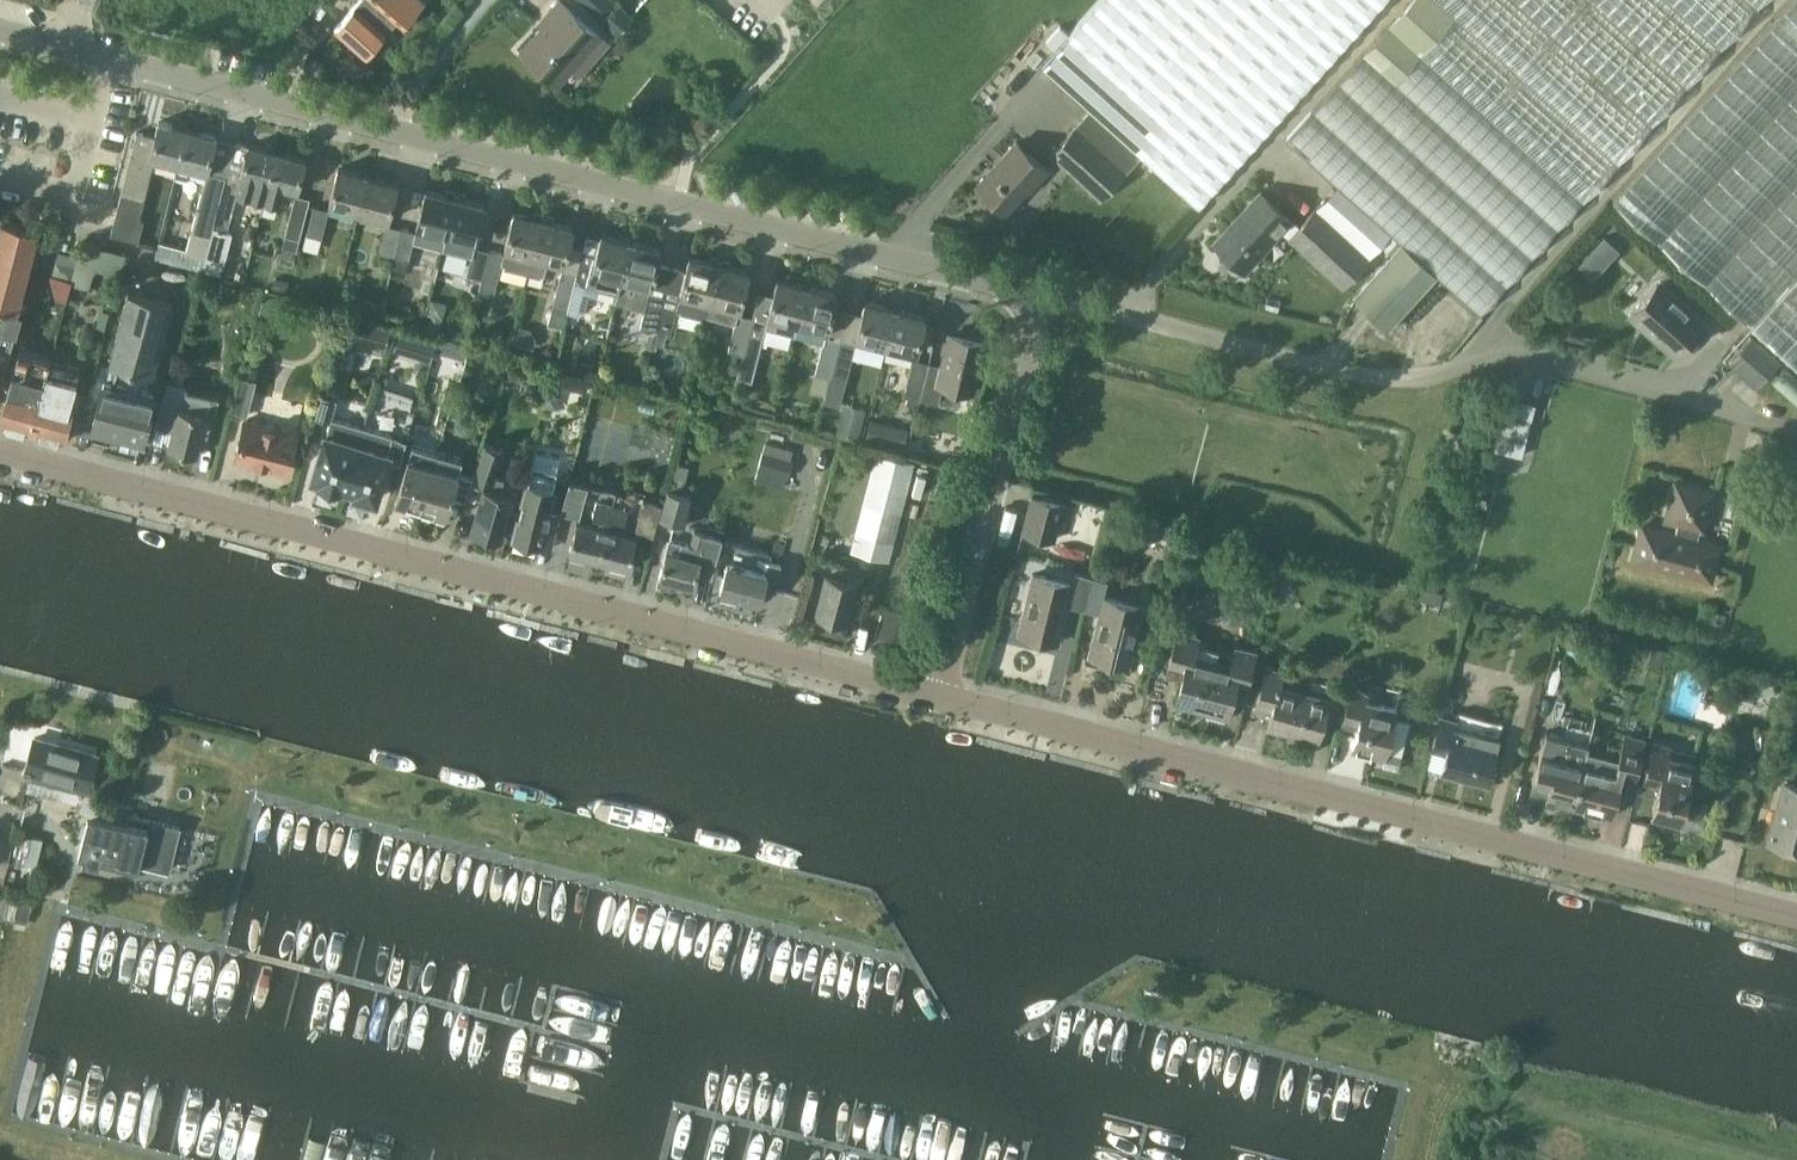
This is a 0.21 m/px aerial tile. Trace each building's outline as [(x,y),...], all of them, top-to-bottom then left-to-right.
[(209,1),(230,16),(241,0),(209,0),(209,1)] [(336,29),(366,54),(384,32),(392,39),(403,27),(426,0),(361,0),(336,29)] [(589,64),(609,42),(562,0),(550,14),(553,17),(524,49),(559,81),(581,57),(589,64)] [(601,23),(619,3),(616,0),(574,0),(601,23)] [(1089,109),(1074,126),(1075,126),(1051,153),(1100,196),(1124,170),(1126,172),(1141,156),(1197,206),(1382,0),(1125,0),(1055,77),(1089,109)] [(1285,138),(1337,184),(1390,233),(1401,242),(1437,275),(1480,314),(1485,308),(1583,200),(1425,58),(1459,20),(1437,0),(1408,0),(1285,138)] [(1459,20),(1425,58),(1583,200),(1762,0),(1437,0),(1459,20)] [(1613,201),(1796,366),(1796,0),(1792,0),(1613,201)] [(158,121),(155,136),(136,131),(121,191),(112,228),(135,234),(144,197),(154,157),(178,162),(187,128),(158,121)] [(211,228),(234,141),(230,154),(219,151),(211,149),(215,136),(187,128),(178,162),(207,170),(186,247),(160,240),(155,257),(182,264),(200,269),(211,228)] [(1031,188),(1049,169),(1018,140),(979,183),(1007,208),(1028,185),(1031,188)] [(277,152),(234,141),(200,269),(221,275),(233,231),(226,229),(231,212),(238,215),(239,208),(260,214),(277,152)] [(277,152),(260,214),(261,214),(266,199),(275,202),(279,186),(296,190),(304,159),(277,152)] [(328,204),(358,211),(367,175),(338,167),(328,204)] [(397,182),(367,175),(358,211),(387,219),(397,182)] [(1342,286),(1368,257),(1369,258),(1390,233),(1337,184),(1315,209),(1299,226),(1261,192),(1215,242),(1245,269),(1280,230),(1342,286)] [(401,229),(394,256),(408,259),(413,240),(443,248),(446,234),(456,196),(426,188),(415,231),(402,227),(401,229)] [(283,235),(284,235),(281,246),(297,251),(300,239),(298,239),(310,198),(295,194),(283,235)] [(446,234),(443,248),(472,256),(475,246),(485,204),(456,196),(446,234)] [(314,206),(307,234),(303,248),(317,251),(322,238),(320,238),(328,210),(314,206)] [(515,212),(505,249),(504,253),(489,250),(480,287),(495,291),(502,262),(505,264),(504,266),(531,273),(544,220),(515,212)] [(17,309),(24,283),(31,256),(38,229),(1,219),(0,225),(0,360),(7,362),(14,332),(17,333),(22,311),(17,309)] [(574,227),(544,220),(531,273),(541,276),(541,273),(545,274),(547,260),(564,264),(574,227)] [(386,225),(379,253),(394,256),(401,229),(386,225)] [(602,234),(597,252),(583,249),(577,271),(568,312),(576,314),(584,309),(587,294),(595,296),(597,288),(617,293),(632,241),(602,234)] [(1594,275),(1618,249),(1604,236),(1580,263),(1594,275)] [(125,252),(107,247),(83,241),(71,284),(89,289),(93,269),(119,277),(125,252)] [(661,249),(632,241),(617,293),(615,302),(645,309),(640,327),(649,330),(645,346),(651,347),(672,265),(658,262),(661,249)] [(1389,329),(1437,275),(1401,242),(1352,296),(1389,329)] [(465,283),(480,287),(489,250),(475,246),(472,256),(465,283)] [(690,256),(687,269),(672,265),(651,347),(662,350),(666,334),(671,335),(677,309),(706,316),(720,264),(690,256)] [(56,259),(53,273),(71,278),(75,264),(56,259)] [(749,272),(720,264),(706,316),(735,323),(728,350),(743,354),(752,317),(738,313),(739,309),(740,309),(749,272)] [(563,326),(566,311),(568,312),(577,271),(562,267),(548,323),(563,326)] [(798,323),(808,286),(778,279),(768,321),(752,317),(743,354),(730,406),(742,410),(750,381),(753,381),(759,358),(766,327),(797,335),(798,331),(800,323),(798,323)] [(1701,323),(1687,310),(1656,283),(1632,310),(1677,351),(1701,323)] [(809,286),(808,286),(798,323),(800,323),(798,331),(808,334),(810,326),(827,330),(837,293),(809,286)] [(152,376),(171,300),(128,288),(108,365),(115,367),(111,385),(103,383),(93,423),(141,436),(151,395),(144,393),(149,375),(152,376)] [(857,337),(886,345),(896,308),(866,301),(857,337)] [(925,316),(896,308),(886,345),(916,352),(925,316)] [(350,326),(346,343),(382,351),(386,334),(350,326)] [(430,356),(435,336),(400,327),(395,348),(430,356)] [(816,372),(830,376),(840,340),(825,336),(816,372)] [(943,365),(929,361),(920,399),(937,404),(942,383),(971,390),(983,344),(950,336),(943,365)] [(1751,337),(1728,362),(1758,387),(1780,362),(1751,337)] [(840,340),(830,376),(827,393),(843,396),(847,380),(856,343),(840,340)] [(0,419),(0,425),(31,433),(50,359),(18,350),(13,369),(14,369),(10,386),(9,385),(0,419)] [(919,399),(929,361),(913,358),(903,395),(919,399)] [(50,359),(31,433),(62,442),(73,402),(71,401),(76,385),(79,372),(49,364),(51,359),(50,359)] [(591,377),(563,370),(559,384),(587,391),(591,377)] [(256,379),(240,375),(231,411),(247,415),(256,379)] [(187,384),(168,379),(154,425),(171,430),(167,447),(169,447),(172,453),(188,457),(194,454),(196,454),(200,437),(207,439),(218,398),(185,390),(187,384)] [(345,485),(362,425),(331,416),(337,398),(321,393),(315,416),(330,420),(314,476),(322,478),(320,483),(339,488),(340,484),(345,485)] [(860,434),(868,404),(846,398),(838,428),(860,434)] [(1501,426),(1495,449),(1518,455),(1531,402),(1515,398),(1514,403),(1503,401),(1497,425),(1501,426)] [(296,433),(245,420),(235,459),(287,472),(296,433)] [(908,438),(909,422),(873,421),(872,437),(908,438)] [(375,498),(386,458),(400,463),(407,438),(362,425),(345,485),(358,489),(356,493),(375,498)] [(766,437),(756,475),(785,483),(795,444),(766,437)] [(478,501),(475,511),(469,532),(496,540),(508,499),(499,496),(506,477),(496,474),(505,447),(484,440),(472,479),(485,483),(483,491),(481,491),(478,501)] [(436,452),(412,445),(395,505),(417,511),(423,489),(425,490),(432,464),(436,452)] [(423,489),(417,511),(445,520),(462,460),(436,452),(432,464),(425,490),(423,489)] [(850,551),(889,561),(915,462),(876,452),(850,551)] [(512,537),(537,544),(552,547),(560,512),(547,508),(557,471),(532,464),(512,537)] [(569,479),(560,512),(580,517),(589,485),(569,479)] [(1711,581),(1720,546),(1698,540),(1702,528),(1704,528),(1713,493),(1677,483),(1668,520),(1679,522),(1675,535),(1644,527),(1635,561),(1711,581)] [(684,525),(691,495),(669,489),(661,519),(684,525)] [(1031,492),(1022,527),(1021,531),(1055,540),(1065,500),(1031,492)] [(653,537),(662,504),(644,500),(636,532),(653,537)] [(570,552),(599,560),(612,506),(596,502),(592,516),(594,517),(591,526),(577,523),(570,552)] [(612,506),(599,560),(629,568),(637,538),(620,534),(623,524),(625,525),(628,510),(612,506)] [(707,533),(695,530),(692,543),(669,537),(660,576),(694,584),(698,570),(713,574),(722,537),(707,533)] [(781,563),(771,560),(772,554),(724,541),(719,560),(727,563),(720,591),(760,601),(765,579),(776,582),(781,563)] [(1095,568),(1094,577),(1092,576),(1083,607),(1098,612),(1088,654),(1127,663),(1142,606),(1102,596),(1106,580),(1107,581),(1110,572),(1095,568)] [(1068,603),(1083,607),(1092,576),(1076,572),(1073,583),(1033,573),(1019,631),(1058,641),(1068,603)] [(846,623),(857,583),(826,575),(815,614),(846,623)] [(1175,701),(1201,708),(1217,648),(1197,642),(1199,636),(1179,631),(1170,664),(1184,667),(1175,701)] [(1217,648),(1201,708),(1207,709),(1207,711),(1226,716),(1226,715),(1227,715),(1236,681),(1247,684),(1255,651),(1236,646),(1234,652),(1217,648)] [(1283,671),(1282,671),(1266,667),(1256,704),(1272,708),(1268,725),(1318,738),(1328,698),(1280,686),(1283,671)] [(1410,720),(1395,716),(1396,710),(1366,701),(1368,694),(1352,690),(1344,718),(1359,722),(1353,747),(1384,755),(1386,749),(1401,753),(1410,720)] [(1490,782),(1498,749),(1505,723),(1459,711),(1456,721),(1455,720),(1442,717),(1434,748),(1447,752),(1443,770),(1490,782)] [(89,787),(99,753),(60,742),(63,731),(16,718),(3,763),(26,769),(89,787)] [(1575,803),(1589,750),(1591,742),(1547,730),(1534,781),(1541,783),(1541,781),(1552,784),(1549,797),(1575,803)] [(1625,734),(1619,758),(1589,750),(1575,803),(1580,805),(1612,813),(1621,777),(1634,780),(1645,739),(1625,734)] [(1695,819),(1704,785),(1688,781),(1693,761),(1667,754),(1669,746),(1654,742),(1642,790),(1656,794),(1652,810),(1678,817),(1679,814),(1695,819)] [(1784,783),(1769,842),(1796,849),(1796,787),(1784,783)] [(20,787),(17,797),(23,799),(26,788),(20,787)] [(28,807),(74,813),(76,796),(30,790),(28,807)] [(94,817),(86,848),(135,860),(169,868),(171,860),(180,826),(146,817),(130,813),(127,825),(94,817)] [(21,833),(15,859),(25,862),(32,835),(21,833)] [(3,914),(14,916),(20,888),(9,886),(3,914)] [(14,916),(17,917),(28,920),(34,892),(29,891),(20,889),(14,916)]
